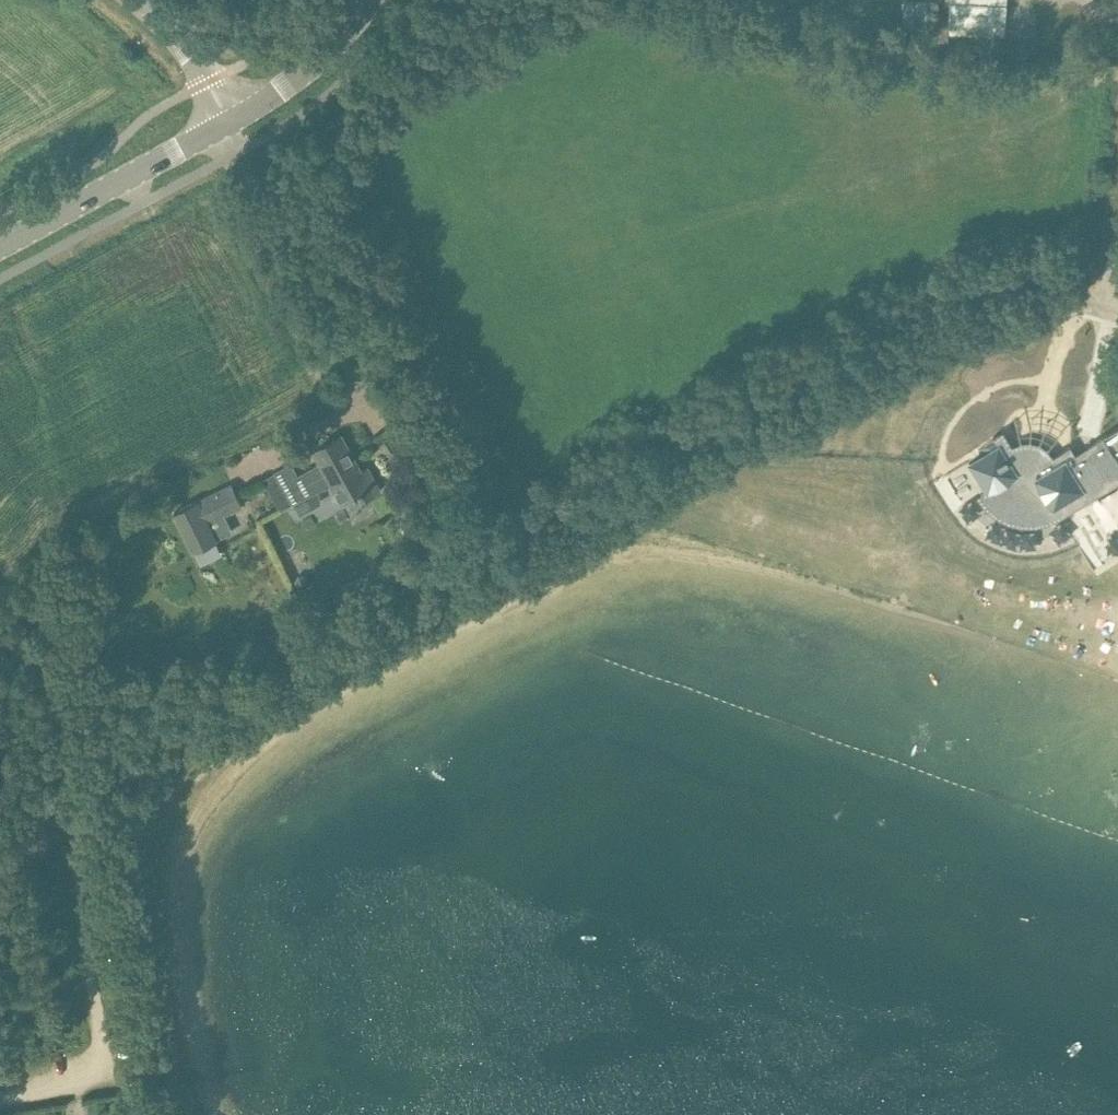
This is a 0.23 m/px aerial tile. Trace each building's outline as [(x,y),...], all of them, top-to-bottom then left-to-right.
[(951,0),(950,28),(1006,31),(1006,19),(1020,19),(1021,8),(1007,8),(1007,3),(951,0)] [(1020,441),(1019,441),(1013,443),(1004,429),(994,435),(997,442),(968,460),(986,490),(978,495),(986,505),(996,515),(1008,521),(1021,524),(1036,525),(1049,522),(1061,516),(1055,504),(1084,487),(1089,496),(1117,479),(1117,426),(1066,457),(1059,461),(1048,447),(1046,446),(1043,444),(1040,443),(1036,441),(1033,441),(1031,440),(1028,440),(1026,440),(1021,441),(1020,441)] [(275,472),(263,478),(280,509),(291,503),(292,504),(310,493),(333,483),(343,501),(361,492),(362,494),(364,492),(367,498),(383,490),(369,465),(361,470),(342,435),(314,450),(321,462),(299,474),(291,460),(274,470),(275,472)] [(196,500),(173,511),(192,552),(218,539),(210,522),(243,506),(231,481),(196,498),(196,500)] [(299,573),(295,580),(299,587),(306,587),(311,581),(307,574),(299,573)] [(294,627),(283,632),(291,648),(302,642),(294,627)]
